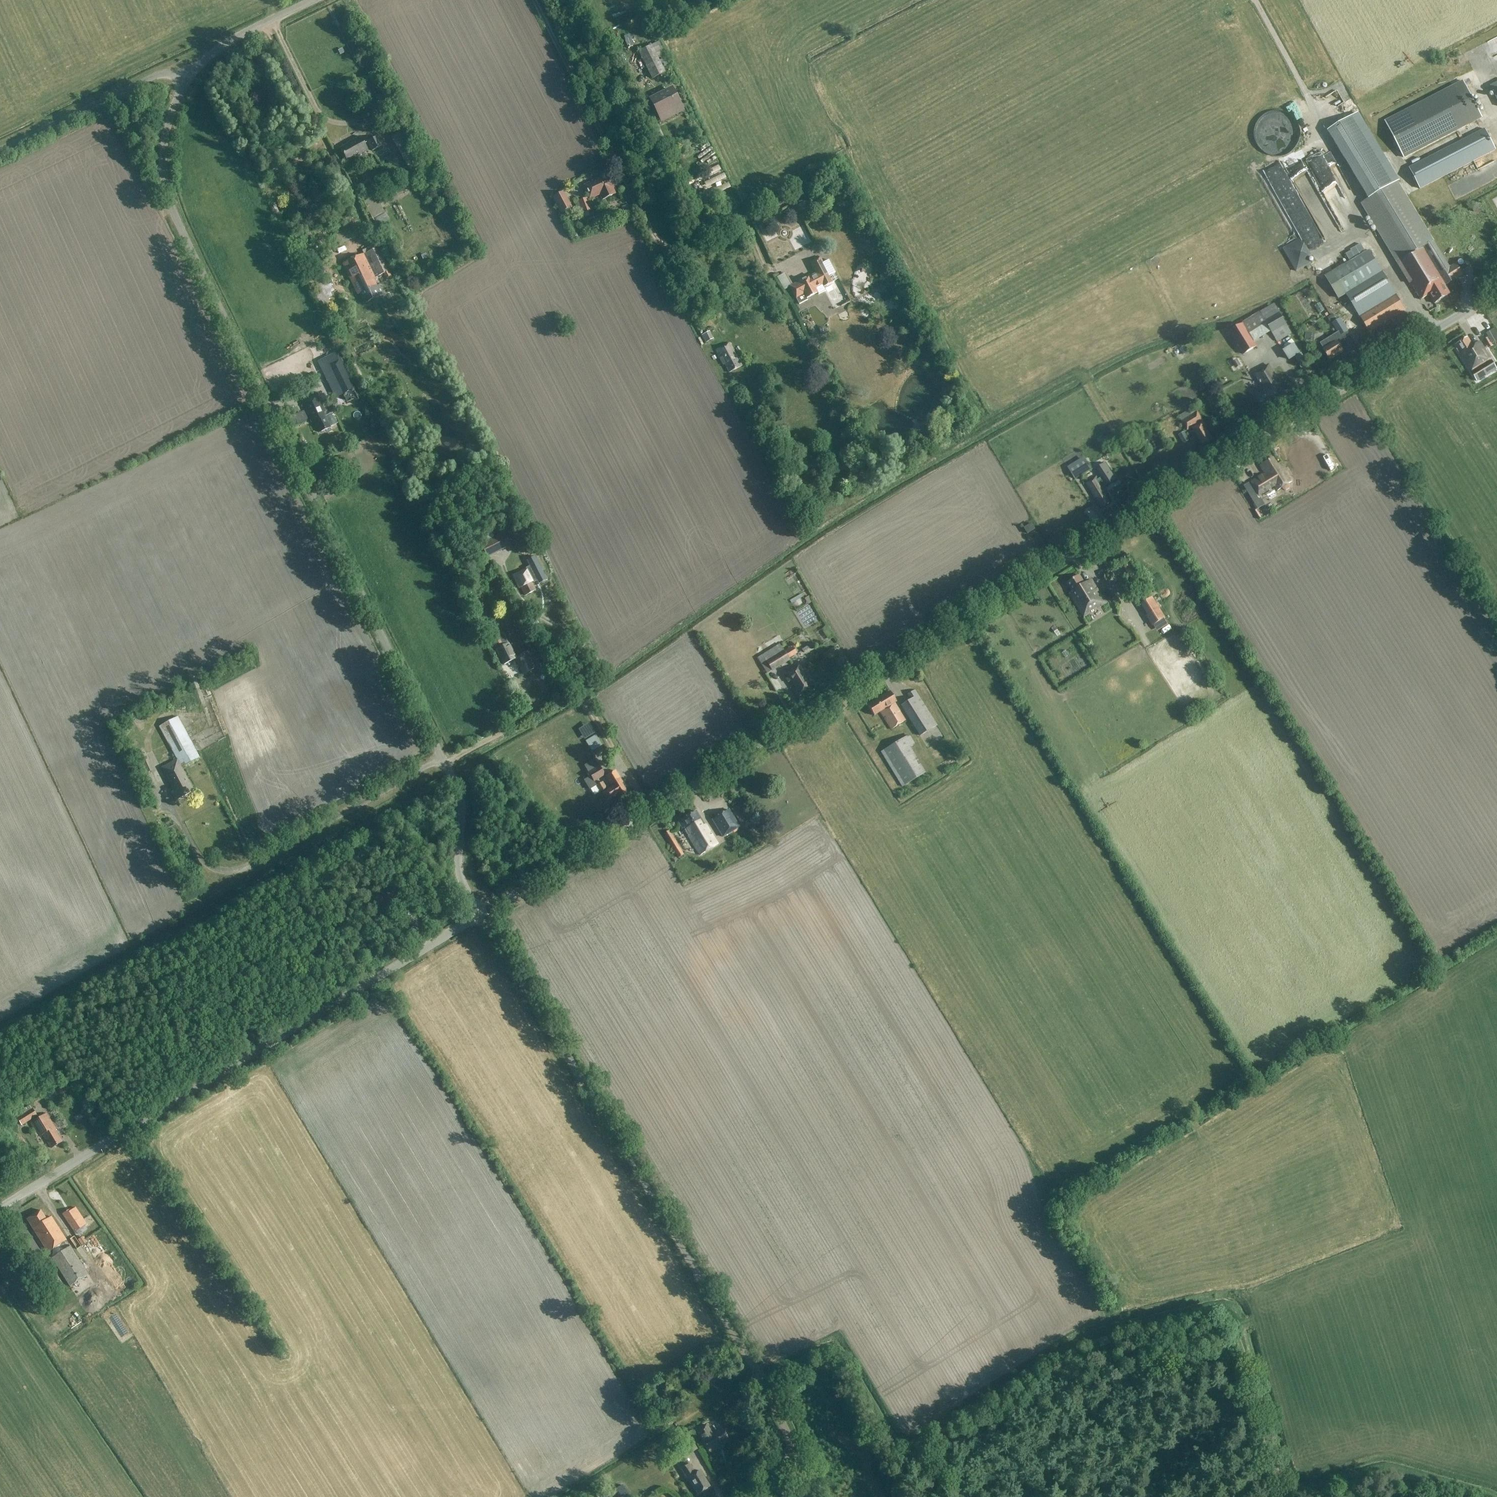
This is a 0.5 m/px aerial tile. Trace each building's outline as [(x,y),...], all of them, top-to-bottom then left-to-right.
[(657,43),(650,46),(662,69),(669,66),(657,43)] [(638,53),(651,80),(664,73),(662,69),(650,46),(638,53)] [(1480,57),(1487,51),(1483,46),(1476,51),(1480,57)] [(1483,119),(1463,81),(1384,121),(1404,159),(1483,119)] [(1337,92),(1345,104),(1355,98),(1347,85),(1337,92)] [(660,124),(679,114),(683,112),(671,88),(647,100),(660,124)] [(1299,137),(1299,136),(1299,133),(1299,129),(1297,124),(1294,120),(1291,117),(1288,115),(1284,113),(1280,112),(1277,112),(1273,112),(1269,113),(1265,115),(1262,117),(1259,121),(1256,124),(1255,129),(1254,133),(1254,137),(1255,141),(1256,145),(1258,148),(1261,151),(1264,153),(1268,155),(1272,157),(1277,157),(1281,157),(1286,155),(1289,153),(1292,151),(1295,148),(1297,145),(1298,141),(1299,137)] [(380,125),(382,131),(398,123),(395,117),(380,125)] [(1409,167),(1419,188),(1495,149),(1485,129),(1409,167)] [(383,146),(378,136),(367,142),(372,151),(383,146)] [(366,159),(363,154),(368,151),(360,137),(351,142),(352,143),(340,149),(346,162),(353,158),(356,164),(366,159)] [(1332,147),(1320,152),(1339,202),(1353,197),(1341,165),(1344,164),(1341,155),(1336,157),(1332,147)] [(329,192),(331,196),(343,190),(332,167),(326,170),(327,172),(328,172),(333,180),(329,182),(333,190),(329,192)] [(615,195),(613,188),(608,175),(582,186),(588,199),(598,195),(601,201),(615,195)] [(1398,182),(1388,187),(1362,203),(1396,261),(1423,245),(1433,239),(1398,182)] [(563,193),(556,197),(551,199),(559,214),(571,208),(563,193)] [(581,210),(582,214),(584,214),(585,218),(589,216),(588,212),(592,211),(587,198),(578,202),(578,203),(575,205),(577,211),(581,210)] [(1334,201),(1320,206),(1332,237),(1350,230),(1347,222),(1343,224),(1334,201)] [(289,218),(298,223),(301,217),(293,212),(289,218)] [(772,226),(777,223),(774,215),(756,223),(764,239),(776,234),(772,226)] [(802,223),(784,230),(791,248),(809,241),(802,223)] [(1313,262),(1300,239),(1283,249),(1296,272),(1313,262)] [(1425,248),(1423,245),(1396,261),(1398,263),(1399,264),(1422,301),(1430,296),(1435,305),(1451,295),(1446,287),(1464,276),(1457,264),(1450,268),(1434,242),(1425,248)] [(377,250),(368,254),(373,263),(372,263),(379,276),(388,271),(382,258),(381,259),(377,250)] [(1346,294),(1382,272),(1381,269),(1369,251),(1350,262),(1349,261),(1325,276),(1339,299),(1346,294)] [(364,255),(344,264),(358,294),(359,293),(363,303),(382,294),(379,287),(377,287),(374,280),(375,280),(364,255)] [(796,282),(796,283),(789,287),(799,305),(807,301),(806,299),(817,294),(818,295),(826,292),(824,288),(833,283),(832,282),(838,279),(828,260),(823,263),(820,257),(809,263),(815,274),(810,277),(809,276),(796,282)] [(780,285),(789,281),(783,268),(774,273),(780,285)] [(1346,294),(1363,322),(1370,333),(1406,310),(1381,269),(1382,272),(1346,294)] [(811,301),(815,306),(820,303),(816,297),(811,301)] [(861,299),(858,304),(864,308),(867,303),(861,299)] [(1327,312),(1333,308),(1327,300),(1322,304),(1327,312)] [(1275,304),(1260,313),(1277,343),(1292,334),(1275,304)] [(1335,319),(1332,314),(1327,318),(1330,322),(1335,319)] [(1340,319),(1332,324),(1337,333),(1340,337),(1348,332),(1340,319)] [(808,330),(814,326),(810,320),(804,325),(808,330)] [(1242,325),(1230,332),(1244,355),(1256,347),(1253,342),(1245,328),(1242,325)] [(705,343),(713,339),(709,331),(701,336),(705,343)] [(1340,337),(1337,333),(1320,344),(1331,361),(1349,349),(1343,340),(1350,335),(1348,332),(1340,337)] [(1487,337),(1484,340),(1489,348),(1493,346),(1487,337)] [(1455,347),(1478,381),(1496,369),(1480,342),(1473,347),(1468,339),(1455,347)] [(725,366),(728,373),(742,366),(738,357),(737,357),(730,343),(715,350),(724,367),(725,366)] [(1300,354),(1294,344),(1283,350),(1289,360),(1300,354)] [(1300,354),(1295,358),(1301,370),(1308,366),(1302,355),(1300,354)] [(327,367),(341,396),(355,389),(340,360),(327,367)] [(1259,401),(1264,409),(1285,396),(1276,381),(1278,380),(1270,366),(1256,374),(1266,391),(1257,397),(1259,401)] [(327,417),(321,404),(317,395),(302,402),(309,417),(311,420),(309,421),(311,424),(314,423),(319,434),(331,428),(326,418),(327,417)] [(1179,417),(1182,422),(1188,431),(1192,428),(1203,446),(1212,440),(1208,434),(1210,433),(1195,408),(1179,417)] [(303,412),(289,419),(288,419),(292,429),(306,423),(307,420),(303,412)] [(1184,433),(1179,436),(1184,445),(1189,441),(1184,433)] [(1260,466),(1265,474),(1251,482),(1259,495),(1274,486),(1277,491),(1283,488),(1283,489),(1284,490),(1286,490),(1289,488),(1290,487),(1290,485),(1289,484),(1291,482),(1285,472),(1282,474),(1273,459),(1260,466)] [(1084,460),(1069,469),(1075,480),(1080,476),(1078,472),(1088,466),(1084,460)] [(1096,477),(1086,483),(1101,508),(1109,503),(1105,496),(1107,495),(1103,488),(1106,486),(1107,487),(1116,481),(1105,463),(1103,465),(1104,465),(1097,470),(1096,470),(1101,478),(1098,480),(1096,477)] [(1249,483),(1244,486),(1257,510),(1265,505),(1261,498),(1258,500),(1249,483)] [(1032,524),(1025,528),(1028,534),(1035,529),(1032,524)] [(491,552),(509,547),(506,538),(488,542),(491,552)] [(529,567),(512,575),(518,589),(520,588),(524,596),(535,590),(532,583),(536,580),(538,585),(546,581),(534,557),(526,561),(529,567)] [(1123,567),(1133,583),(1141,578),(1131,563),(1123,567)] [(1072,592),(1069,594),(1084,617),(1106,603),(1092,580),(1085,585),(1080,576),(1067,584),(1072,592)] [(1165,618),(1152,597),(1141,605),(1147,615),(1146,616),(1152,626),(1165,618)] [(504,633),(490,640),(503,666),(516,659),(523,674),(534,669),(531,662),(530,661),(533,659),(529,652),(525,654),(523,650),(522,651),(521,649),(514,652),(504,633)] [(519,637),(526,647),(530,645),(523,634),(519,637)] [(766,674),(771,671),(789,660),(779,645),(762,656),(762,657),(758,660),(766,674)] [(798,667),(785,675),(792,686),(793,685),(799,694),(810,687),(798,667)] [(911,700),(901,706),(920,736),(936,725),(914,691),(907,695),(911,700)] [(889,692),(867,706),(873,716),(880,712),(891,730),(905,721),(894,703),(896,702),(889,692)] [(171,792),(175,801),(194,791),(181,767),(199,758),(178,717),(159,727),(177,760),(161,768),(173,791),(171,792)] [(931,734),(923,737),(926,744),(934,741),(931,734)] [(908,736),(881,753),(903,787),(925,774),(909,748),(914,745),(908,736)] [(591,752),(598,749),(593,737),(586,739),(591,752)] [(154,770),(146,754),(140,757),(135,759),(143,775),(154,770)] [(582,765),(586,771),(597,764),(593,758),(582,765)] [(590,777),(584,781),(589,790),(596,786),(595,783),(605,776),(599,766),(588,773),(590,777)] [(607,802),(618,796),(622,802),(629,797),(622,785),(623,785),(615,772),(606,778),(612,788),(602,794),(607,802)] [(607,789),(602,782),(596,786),(600,793),(607,789)] [(740,808),(733,812),(740,823),(747,818),(740,808)] [(741,827),(730,810),(712,821),(723,839),(741,827)] [(696,812),(679,823),(684,831),(699,856),(718,845),(706,825),(704,826),(696,812)] [(669,832),(663,835),(678,858),(683,855),(669,832)] [(69,1092),(66,1085),(57,1091),(60,1097),(69,1092)] [(15,1116),(17,1118),(16,1119),(22,1127),(38,1118),(32,1109),(25,1114),(23,1111),(15,1116)] [(46,1115),(31,1124),(39,1137),(43,1135),(50,1147),(61,1140),(55,1131),(56,1130),(46,1115)] [(62,1214),(75,1233),(82,1228),(69,1210),(62,1214)] [(40,1211),(27,1219),(48,1253),(66,1241),(51,1217),(46,1220),(40,1211)] [(67,1241),(48,1253),(70,1287),(88,1275),(67,1241)] [(102,1251),(95,1254),(104,1271),(110,1268),(102,1251)] [(64,1287),(47,1261),(37,1268),(54,1293),(64,1287)] [(29,1284),(34,1291),(41,1287),(35,1279),(29,1284)] [(706,1425),(698,1430),(711,1452),(730,1441),(723,1429),(713,1436),(706,1425)] [(697,1449),(689,1435),(679,1441),(688,1455),(697,1449)] [(690,1463),(680,1469),(687,1480),(689,1479),(698,1494),(710,1487),(700,1470),(696,1473),(690,1463)]
